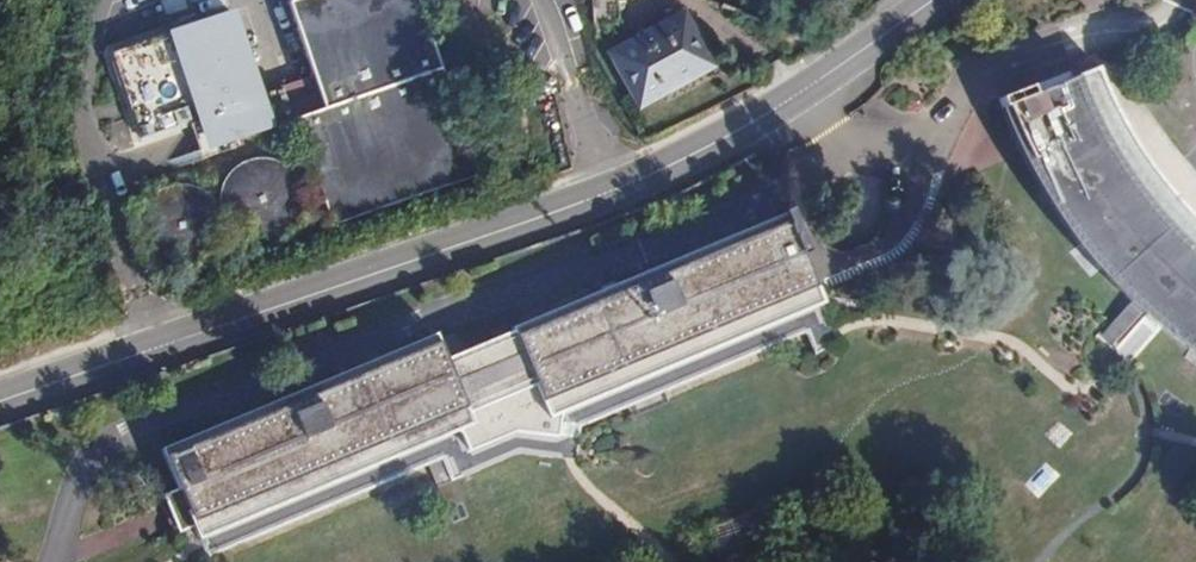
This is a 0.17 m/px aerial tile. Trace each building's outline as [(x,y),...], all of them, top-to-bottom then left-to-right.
[(415,0),(285,0),(309,75),(255,93),(228,10),(107,50),(135,136),(185,119),(197,155),(211,151),(209,143),(266,124),(265,123),(290,114),(329,225),(337,223),(477,175),(453,105),(415,0)] [(161,15),(180,8),(177,0),(156,0),(161,15)] [(598,25),(618,24),(618,4),(625,3),(625,0),(597,0),(598,25)] [(1157,0),(1123,0),(1124,3),(1142,10),(1156,4),(1157,0)] [(695,63),(706,57),(683,14),(610,53),(641,110),(703,77),(695,63)] [(714,71),(706,57),(695,63),(703,77),(714,71)] [(997,103),(1007,129),(1019,153),(1036,182),(1052,206),(1075,239),(1100,270),(1128,300),(1148,320),(1171,339),(1195,357),(1195,222),(1194,221),(1173,198),(1150,170),(1137,151),(1125,131),(1114,113),(1106,97),(1093,71),(1029,95),(1027,91),(997,103)] [(207,257),(218,264),(250,254),(255,240),(278,239),(297,226),(307,208),(308,191),(300,171),(287,158),(275,153),(247,154),(226,171),(217,204),(202,187),(191,181),(167,180),(143,193),(132,215),(134,242),(147,259),(158,266),(181,269),(207,257)] [(160,451),(178,492),(168,496),(183,532),(192,528),(207,561),(214,561),(445,464),(455,486),(835,327),(785,217),(444,360),(435,337),(160,451)]
